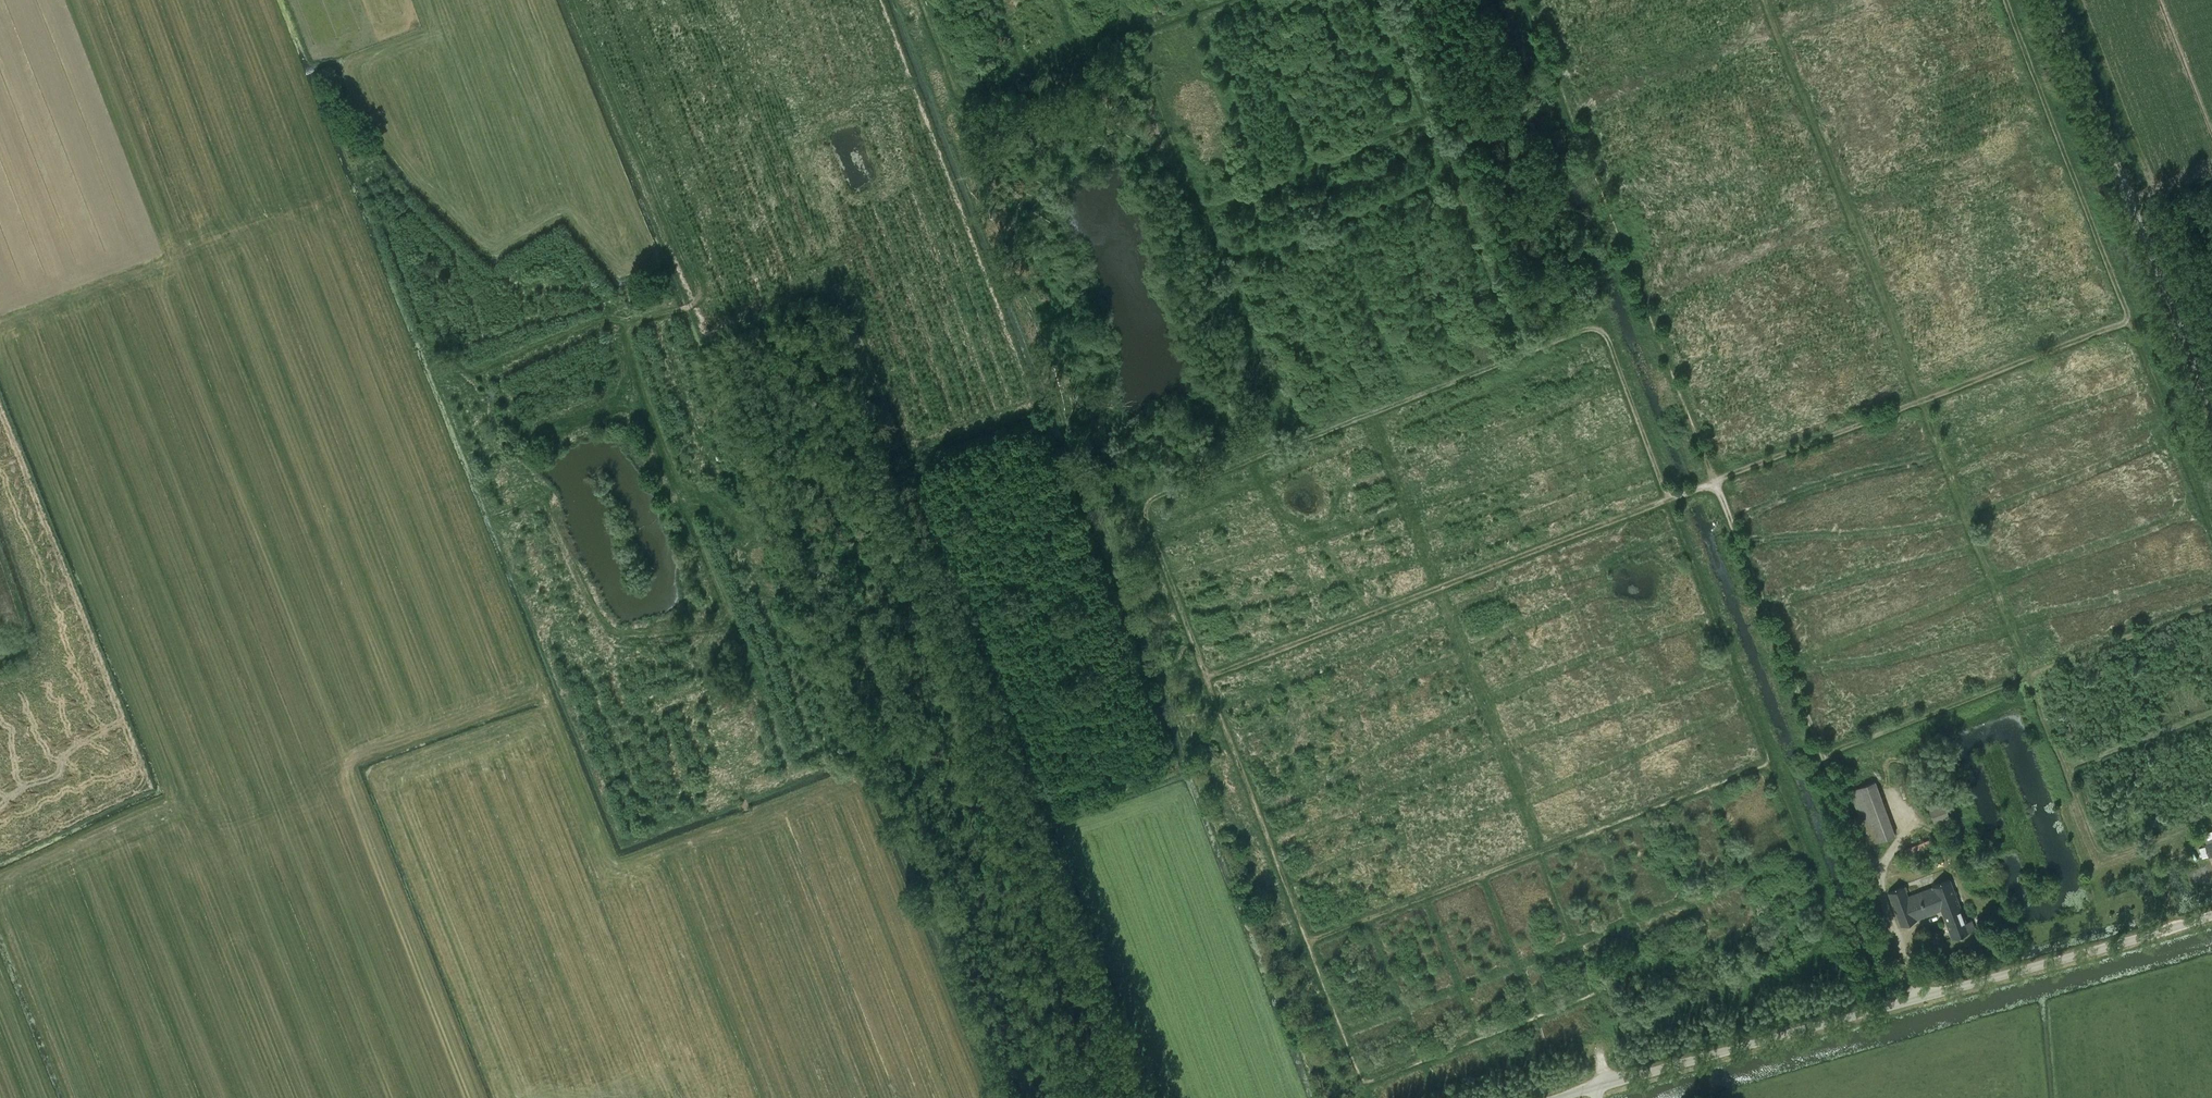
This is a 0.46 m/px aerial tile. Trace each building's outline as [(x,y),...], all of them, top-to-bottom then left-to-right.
[(1850,790),(1869,844),(1896,834),(1876,780),(1850,790)] [(1934,820),(1949,815),(1943,798),(1928,804),(1934,820)] [(1930,838),(1906,848),(1909,856),(1933,846),(1930,838)] [(1901,926),(1917,919),(1941,910),(1952,938),(1975,929),(1972,920),(1966,922),(1950,880),(1908,896),(1904,886),(1889,892),(1901,926)]
